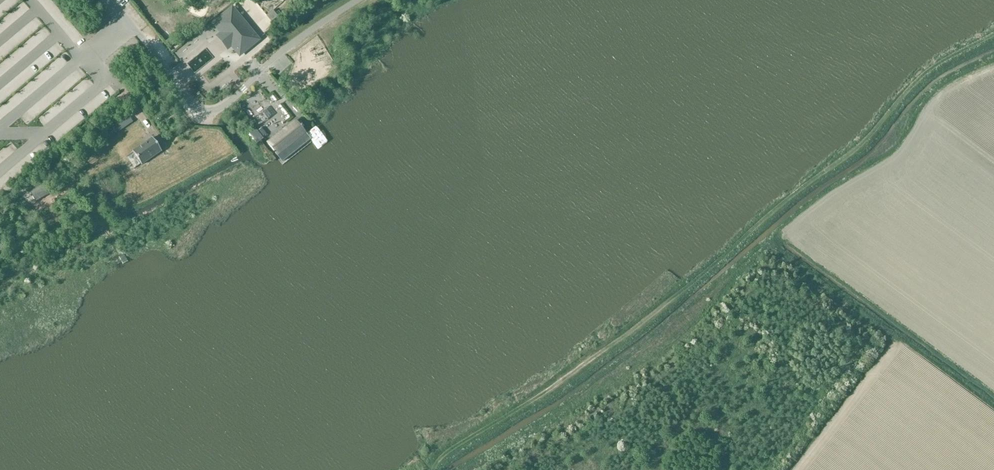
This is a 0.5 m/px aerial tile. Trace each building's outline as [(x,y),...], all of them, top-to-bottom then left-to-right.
[(232,9),(213,24),(221,32),(226,40),(232,47),(240,56),(258,40),(244,24),(232,9)] [(172,39),(166,44),(171,50),(176,45),(172,39)] [(57,99),(64,105),(68,100),(61,94),(57,99)] [(128,115),(105,130),(110,137),(133,122),(128,115)] [(296,121),(267,144),(282,162),(310,140),(296,121)] [(262,128),(258,131),(263,137),(266,134),(262,128)] [(257,143),(263,138),(255,129),(249,134),(257,143)] [(133,153),(126,157),(134,169),(141,164),(141,165),(161,152),(152,138),(132,152),(133,153)]
